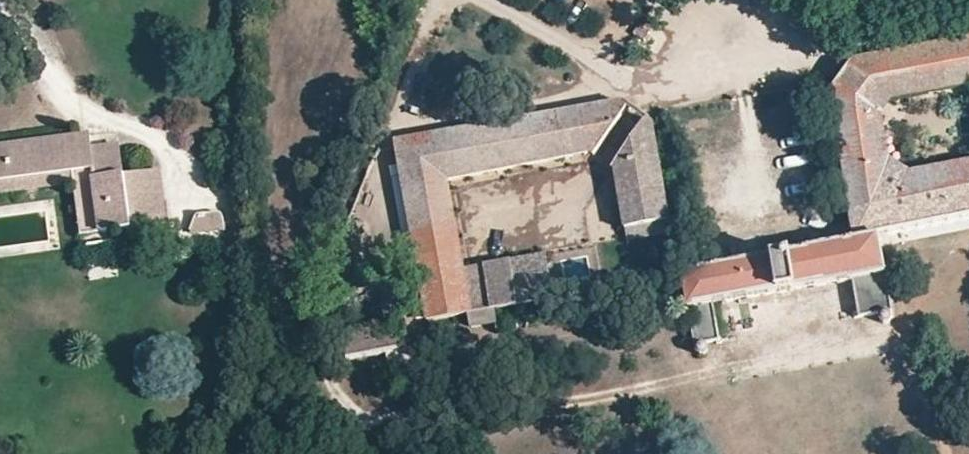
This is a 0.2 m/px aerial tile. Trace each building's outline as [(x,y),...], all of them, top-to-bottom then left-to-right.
[(968,164),(968,157),(908,168),(889,156),(881,113),(893,100),(968,86),(968,36),(851,57),(834,76),(826,90),(842,191),(968,164)] [(591,151),(627,105),(624,98),(392,138),(424,320),(425,320),(465,314),(504,308),(548,299),(554,297),(544,249),(518,254),(465,265),(448,181),(591,151)] [(669,219),(651,117),(643,118),(642,117),(610,166),(622,226),(622,229),(666,220),(669,219)] [(161,167),(124,173),(120,143),(92,147),(90,133),(0,144),(0,195),(72,187),(80,233),(168,222),(161,167)] [(695,356),(708,352),(705,343),(718,340),(713,305),(848,278),(856,316),(874,314),(880,323),(885,324),(890,320),(890,314),(879,233),(968,214),(968,164),(842,191),(849,237),(677,274),(695,356)] [(44,209),(0,214),(0,244),(48,239),(44,209)] [(222,231),(220,212),(196,214),(187,235),(222,231)] [(668,233),(666,220),(622,229),(622,226),(622,239),(668,233)] [(552,318),(548,299),(504,308),(465,314),(468,328),(497,324),(499,329),(552,318)] [(429,343),(425,320),(424,320),(364,335),(361,330),(342,333),(344,361),(392,351),(414,346),(429,343)] [(417,369),(414,346),(392,351),(398,373),(417,369)]
